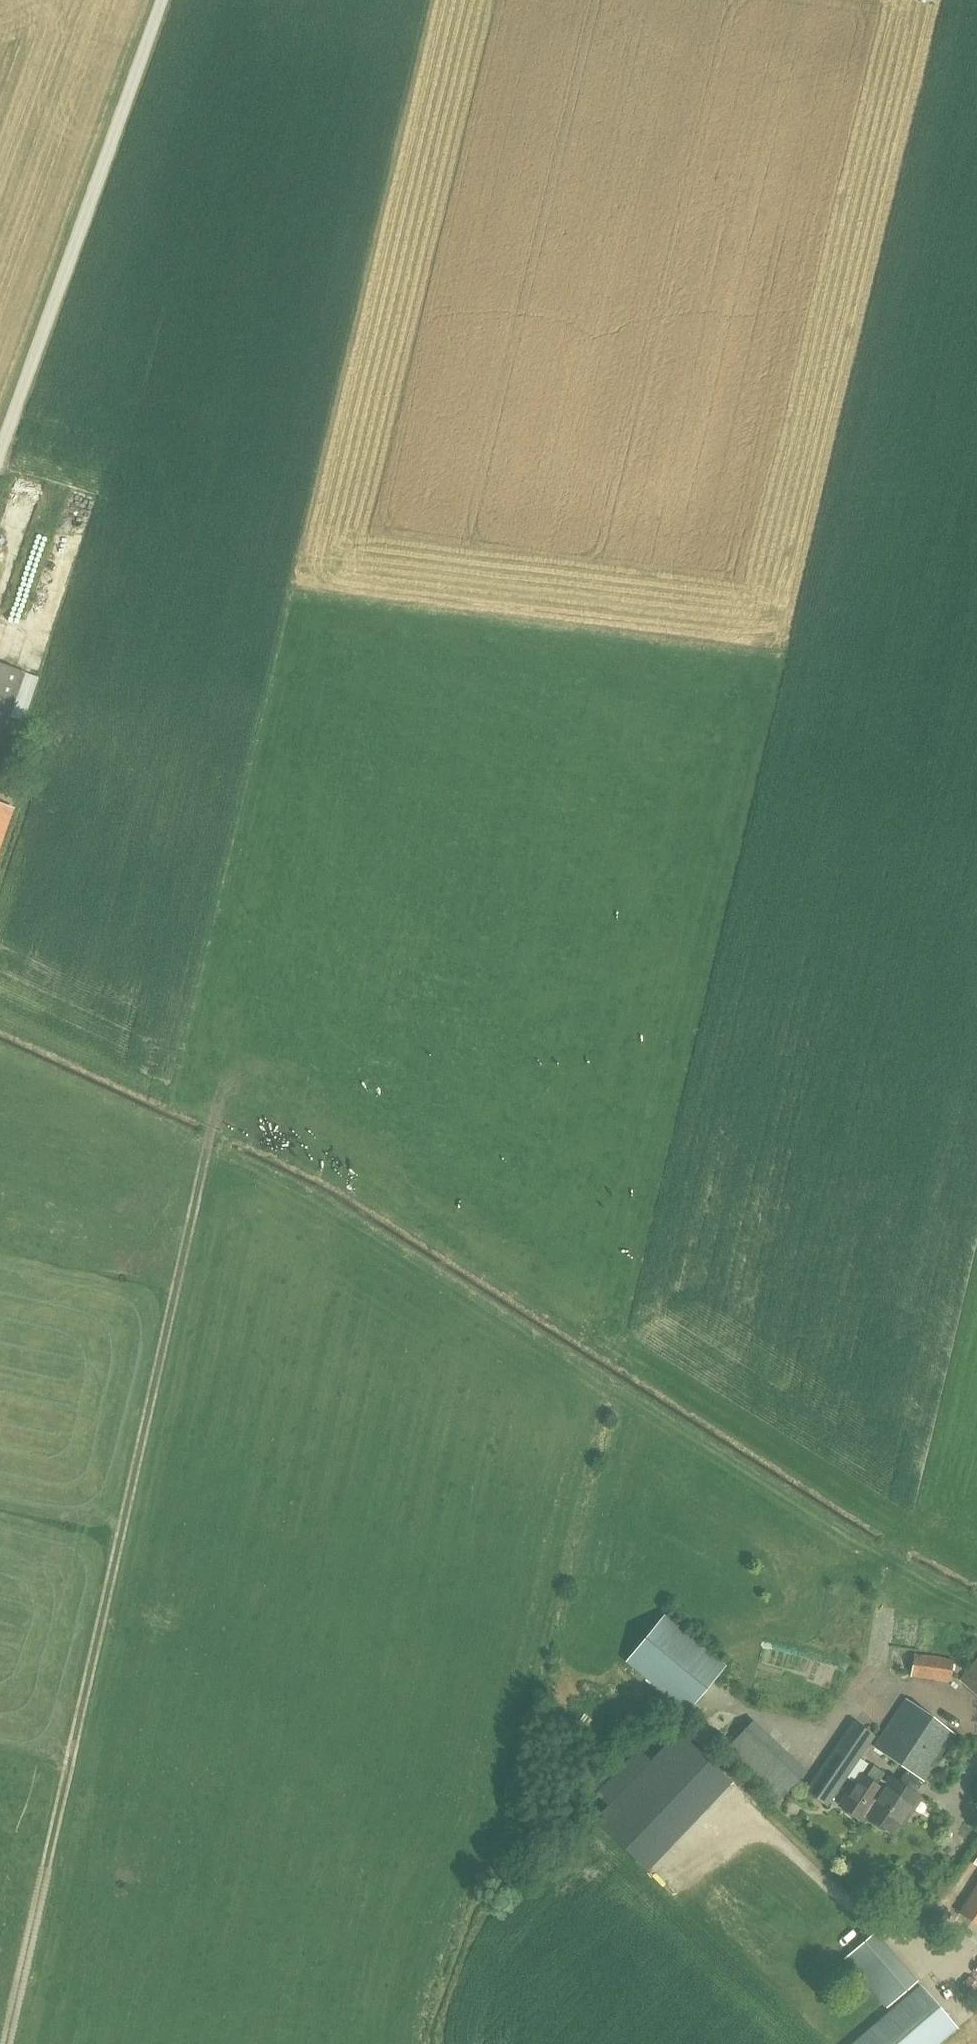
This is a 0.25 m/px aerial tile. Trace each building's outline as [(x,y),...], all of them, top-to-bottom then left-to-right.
[(0,664),(0,744),(25,672),(0,664)] [(690,1712),(728,1665),(667,1614),(628,1660),(690,1712)] [(952,1682),(955,1659),(916,1653),(912,1677),(952,1682)] [(960,1680),(976,1695),(976,1659),(960,1680)] [(909,1769),(921,1778),(925,1780),(955,1733),(907,1699),(875,1747),(909,1769)] [(782,1798),(808,1772),(754,1721),(729,1747),(782,1798)] [(875,1736),(856,1723),(809,1791),(829,1804),(875,1736)] [(891,1776),(888,1782),(882,1779),(886,1773),(875,1766),(867,1778),(863,1775),(842,1806),(848,1811),(849,1814),(855,1817),(858,1817),(864,1821),(868,1816),(875,1820),(876,1825),(884,1830),(889,1830),(895,1834),(904,1822),(905,1823),(923,1796),(917,1792),(923,1783),(919,1781),(921,1778),(909,1769),(900,1782),(891,1776)] [(874,1934),(848,1956),(890,2006),(918,1982),(886,1945),(885,1947),(874,1934)] [(922,1986),(855,2043),(938,2043),(957,2027),(922,1986)] [(976,2029),(976,2016),(970,2009),(964,2015),(976,2029)]
